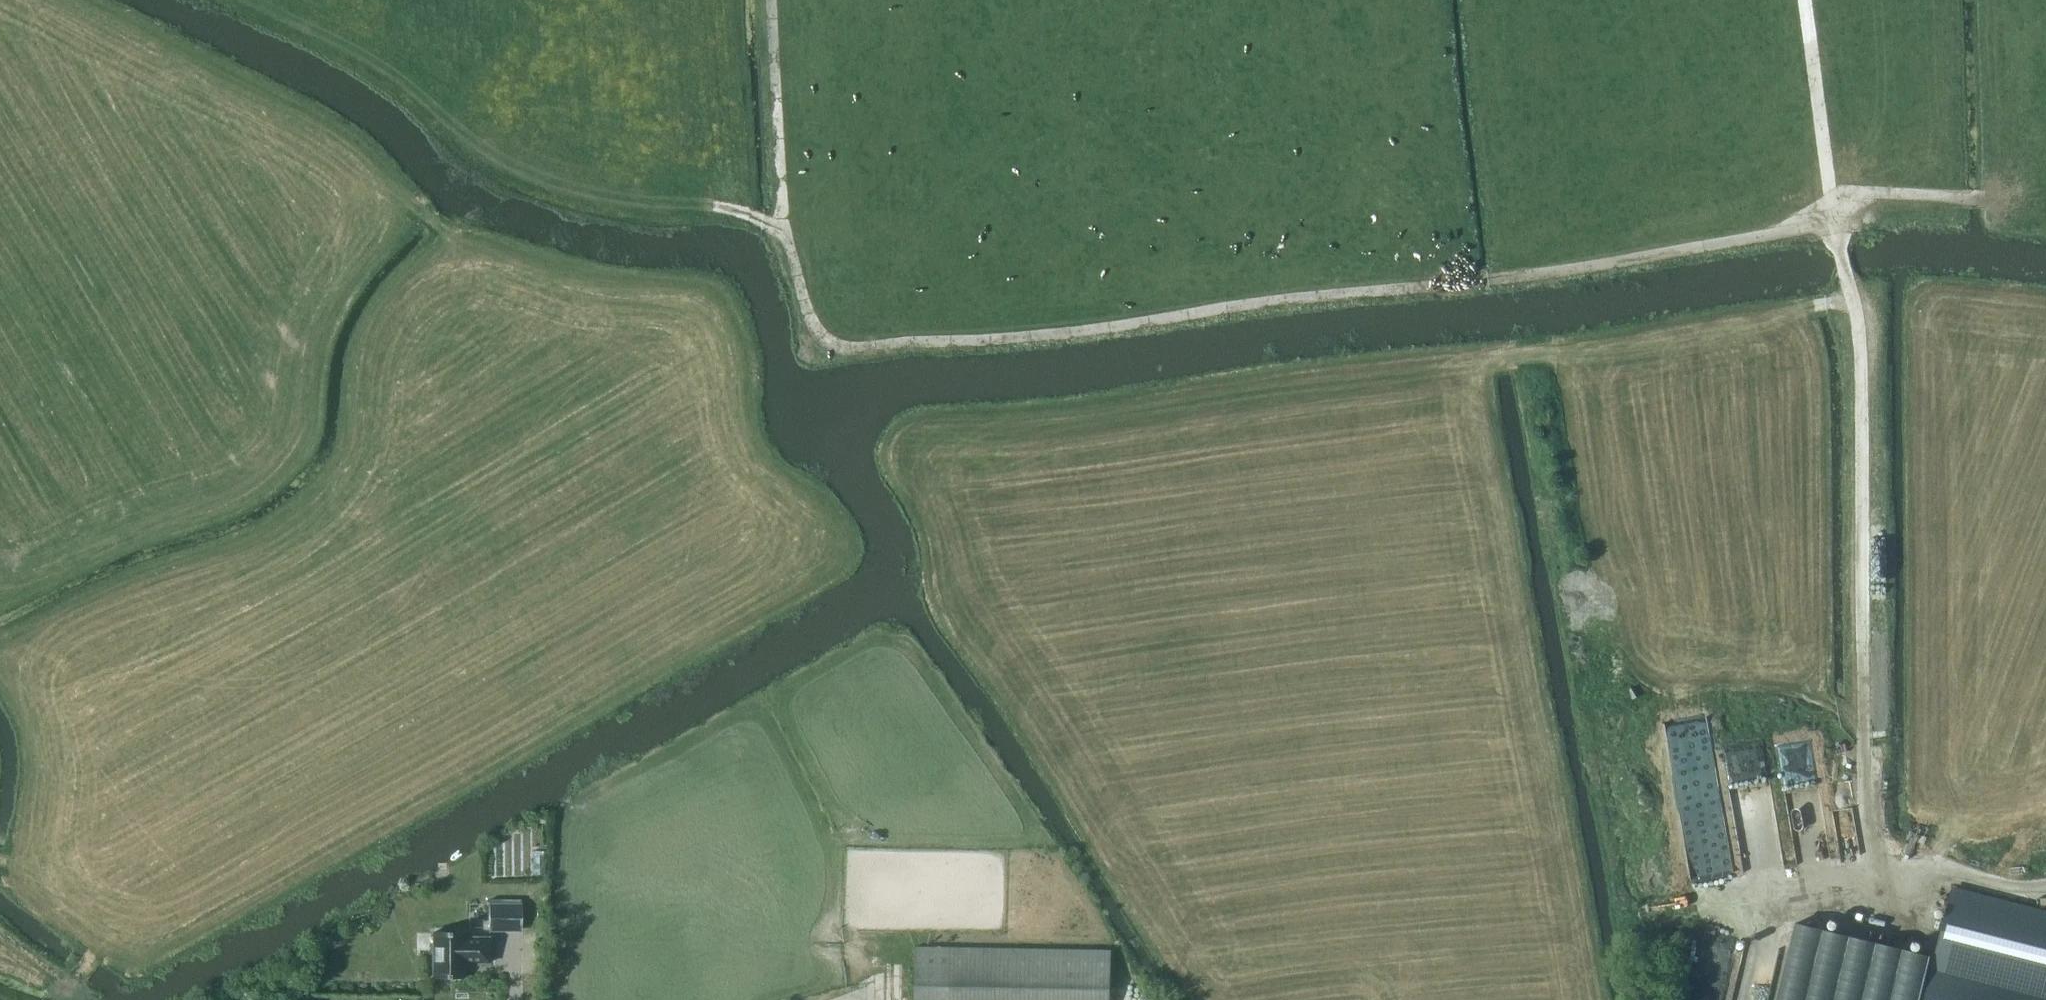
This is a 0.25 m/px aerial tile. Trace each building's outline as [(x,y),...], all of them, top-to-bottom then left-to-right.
[(1930,969),(2045,999),(2045,914),(1951,889),(1930,969)] [(489,928),(521,928),(521,904),(489,904),(489,928)] [(1929,955),(1795,923),(1777,999),(1918,999),(1929,955)] [(433,932),(433,977),(463,977),(463,961),(473,961),(473,962),(489,962),(489,937),(473,937),(473,938),(463,938),(463,932),(433,932)] [(1111,952),(915,947),(913,999),(1110,999),(1111,952)]
